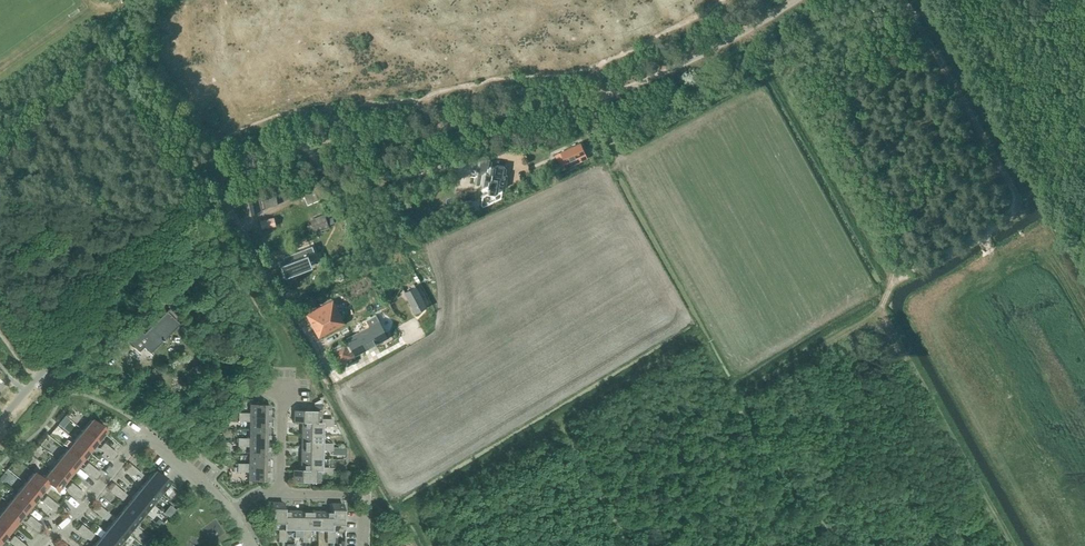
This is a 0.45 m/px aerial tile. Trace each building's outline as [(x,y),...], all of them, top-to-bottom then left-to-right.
[(581,142),(561,151),(565,161),(577,155),(580,160),(588,156),(585,151),(581,142)] [(475,176),(474,181),(476,184),(478,184),(480,183),(483,185),(487,186),(486,190),(488,193),(495,194),(498,192),(499,188),(502,188),(506,186),(507,175),(505,174),(506,169),(504,165),(497,164),(495,166),(492,165),(492,161),(490,159),(480,157),(477,159),(475,172),(477,175),(475,176)] [(312,183),(301,187),(307,204),(318,199),(312,183)] [(277,205),(275,191),(243,198),(245,211),(246,213),(262,210),(262,208),(277,205)] [(324,213),(310,218),(314,233),(329,227),(324,213)] [(263,229),(277,226),(274,217),(262,219),(263,229)] [(285,262),(280,263),(285,276),(307,268),(312,266),(308,254),(315,251),(312,245),(283,256),(285,262)] [(160,280),(153,286),(157,292),(165,286),(160,280)] [(319,336),(346,322),(333,298),(306,313),(319,336)] [(135,327),(124,338),(136,350),(137,351),(142,346),(148,352),(177,324),(165,312),(142,334),(135,327)] [(369,325),(346,337),(355,354),(388,337),(376,314),(366,320),(369,325)] [(237,412),(237,416),(268,417),(268,404),(249,404),(248,413),(237,412)] [(292,422),(300,422),(300,421),(332,422),(332,419),(320,418),(320,410),(293,410),(292,422)] [(268,430),(268,417),(237,416),(237,420),(248,421),(248,429),(268,430)] [(90,419),(81,429),(95,441),(103,430),(90,419)] [(300,421),(300,422),(300,434),(319,434),(320,425),(331,426),(332,422),(300,421)] [(87,451),(95,441),(81,429),(73,439),(87,451)] [(236,438),(236,442),(268,442),(268,430),(248,429),(248,438),(236,438)] [(300,434),(300,446),(331,447),(331,443),(319,443),(319,434),(300,434)] [(78,461),(87,451),(73,439),(65,449),(78,461)] [(109,448),(103,442),(98,448),(104,453),(109,448)] [(267,455),(268,442),(236,442),(236,446),(248,446),(248,455),(267,455)] [(331,447),(300,446),(299,458),(319,458),(319,450),(331,450),(331,447)] [(111,459),(115,453),(109,448),(104,453),(111,459)] [(65,449),(57,459),(70,471),(78,461),(65,449)] [(236,463),(236,467),(267,468),(267,455),(248,455),(247,463),(236,463)] [(299,458),(299,470),(330,471),(330,467),(319,467),(319,458),(299,458)] [(62,481),(70,471),(57,459),(48,469),(62,481)] [(93,467),(86,462),(82,468),(88,473),(93,467)] [(135,469),(129,464),(124,470),(131,475),(135,469)] [(94,478),(99,473),(99,472),(93,467),(88,473),(94,478)] [(267,468),(236,467),(236,471),(247,472),(247,481),(267,481),(267,468)] [(48,469),(41,479),(46,483),(45,484),(54,491),(62,481),(48,469)] [(135,469),(131,475),(137,480),(142,474),(135,469)] [(330,471),(299,470),(291,469),(291,482),(318,482),(318,474),(330,475),(330,471)] [(153,471),(144,481),(158,493),(166,482),(153,471)] [(46,483),(41,479),(32,472),(23,483),(37,494),(45,484),(46,483)] [(144,481),(136,491),(150,502),(158,493),(144,481)] [(72,493),(76,487),(70,482),(65,488),(72,493)] [(29,504),(37,494),(23,483),(15,493),(29,504)] [(119,489),(113,484),(108,490),(115,495),(119,489)] [(76,487),(72,493),(78,498),(83,493),(76,487)] [(121,500),(125,494),(119,489),(115,495),(121,500)] [(136,491),(128,501),(142,512),(150,502),(136,491)] [(15,493),(7,502),(21,514),(29,504),(15,493)] [(51,501),(45,495),(40,501),(47,506),(51,501)] [(51,501),(47,506),(53,512),(58,506),(51,501)] [(133,522),(142,512),(128,501),(120,511),(133,522)] [(0,511),(0,513),(13,524),(21,514),(7,502),(0,511)] [(280,541),(281,510),(282,502),(270,502),(269,529),(277,529),(277,541),(280,541)] [(329,503),(329,511),(330,511),(329,542),(333,542),(333,530),(340,530),(341,503),(329,503)] [(103,509),(97,504),(96,504),(91,510),(98,515),(103,509)] [(104,520),(109,514),(103,509),(98,515),(104,520)] [(293,510),(281,510),(280,541),(284,541),(284,529),(293,530),(293,510)] [(301,542),(305,542),(305,511),(293,510),(293,530),(301,530),(301,542)] [(125,532),(133,522),(120,511),(111,521),(125,532)] [(305,511),(305,542),(308,542),(309,530),(317,530),(317,511),(305,511)] [(330,511),(329,511),(317,511),(317,530),(326,530),(325,542),(329,542),(330,511)] [(4,534),(13,524),(0,513),(0,530),(4,534)] [(35,520),(29,515),(24,521),(30,526),(35,520)] [(157,519),(154,523),(160,527),(163,524),(157,519)] [(37,531),(41,526),(35,520),(30,526),(37,531)] [(111,521),(103,531),(117,542),(125,532),(111,521)] [(86,529),(80,524),(75,530),(82,535),(86,529)] [(88,540),(93,534),(86,529),(82,535),(88,540)] [(117,542),(103,531),(95,541),(101,545),(114,545),(117,542)] [(19,541),(12,535),(8,541),(14,545),(19,541)]
